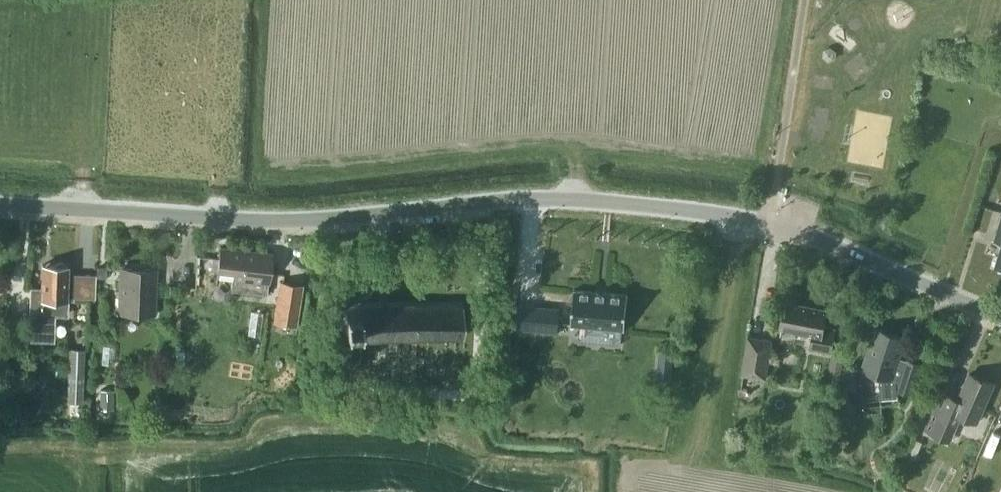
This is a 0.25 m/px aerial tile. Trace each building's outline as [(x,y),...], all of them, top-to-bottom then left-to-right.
[(232,280),(231,290),(265,294),(267,282),(271,253),(220,247),(217,278),(232,280)] [(66,300),(67,266),(65,266),(62,263),(57,263),(54,265),(42,265),(40,298),(29,298),(29,318),(52,319),(53,300),(66,300)] [(106,267),(96,266),(96,277),(106,277),(106,267)] [(154,313),(156,269),(120,268),(118,312),(154,313)] [(303,284),(279,280),(272,323),(296,327),(303,284)] [(607,291),(569,287),(565,321),(619,327),(622,293),(607,291)] [(875,299),(873,298),(863,296),(860,308),(872,313),(875,299)] [(830,352),(835,327),(823,325),(825,309),(785,302),(780,327),(812,333),(809,348),(830,352)] [(414,337),(462,336),(462,305),(414,304),(357,305),(357,313),(345,313),(346,331),(357,331),(357,340),(414,338),(414,337)] [(511,304),(509,329),(557,333),(559,309),(511,304)] [(898,396),(898,389),(910,393),(920,363),(907,359),(907,360),(898,357),(900,352),(905,337),(875,327),(861,369),(878,374),(880,398),(898,396)] [(748,336),(741,374),(765,378),(771,340),(748,336)] [(659,376),(678,376),(679,346),(660,345),(659,376)] [(841,362),(844,349),(832,346),(830,360),(841,362)] [(84,349),(68,348),(67,373),(83,374),(84,349)] [(947,394),(942,406),(936,404),(925,430),(950,441),(961,415),(976,421),(993,383),(969,373),(958,399),(947,394)] [(113,389),(100,389),(100,409),(113,409),(113,389)] [(183,404),(183,398),(180,395),(176,396),(173,399),(174,405),(177,407),(181,407),(183,404)]
